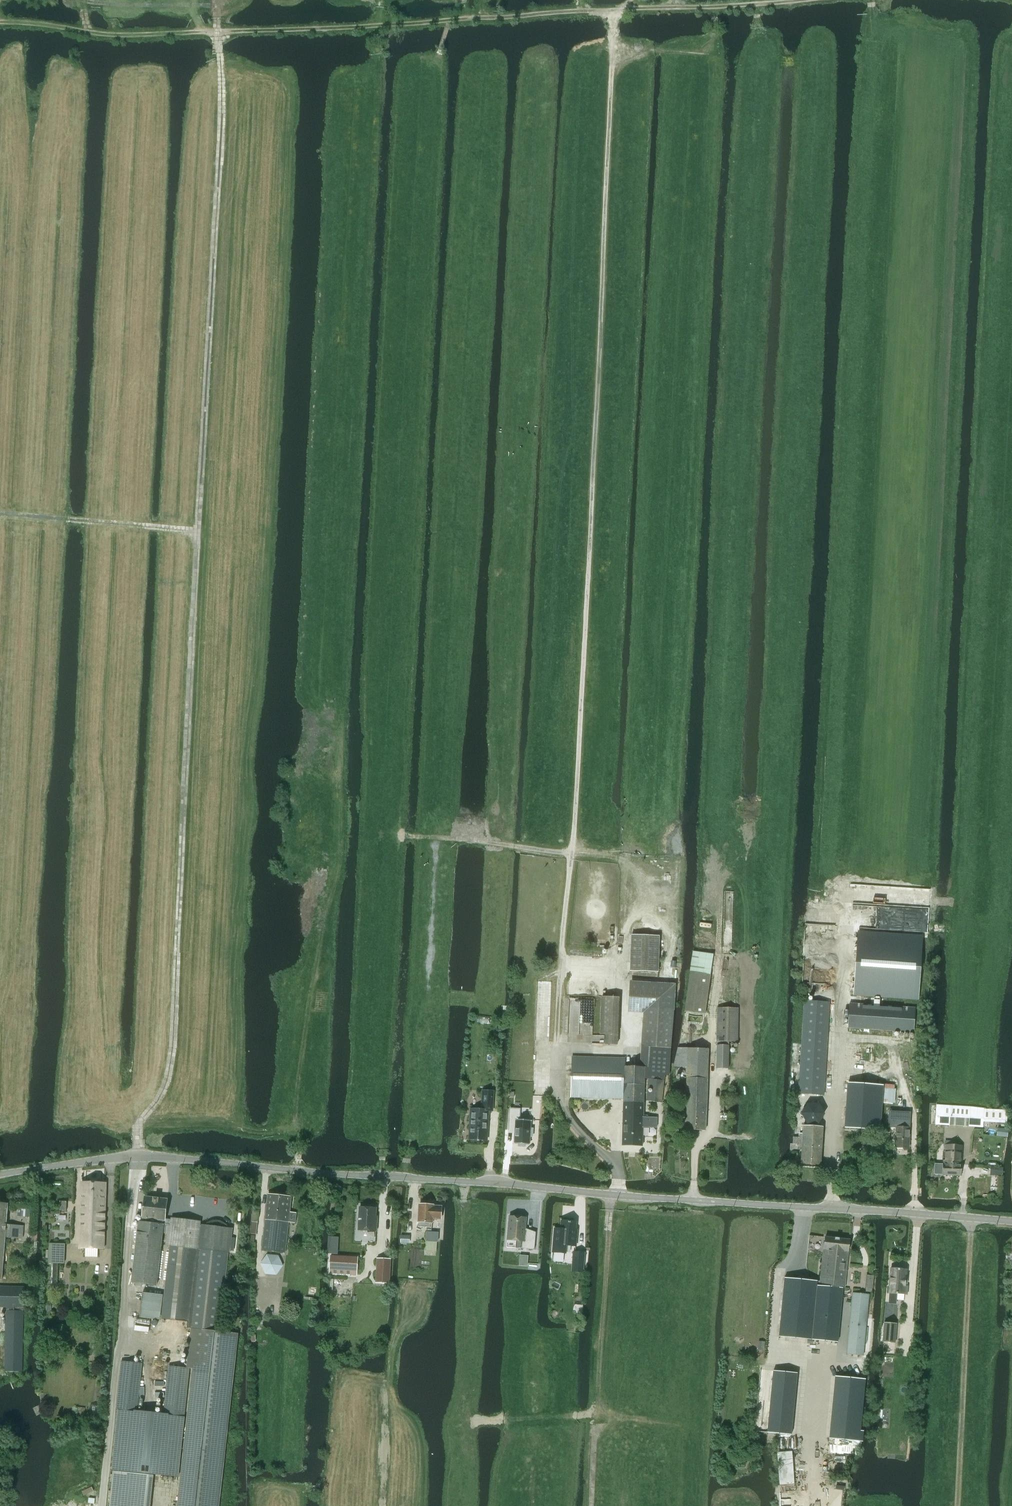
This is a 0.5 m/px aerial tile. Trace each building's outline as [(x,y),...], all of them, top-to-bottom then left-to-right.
[(923,935),(857,931),(853,996),(918,1000),(923,935)] [(658,972),(660,936),(632,935),(630,971),(658,972)] [(693,951),(684,1011),(704,1014),(713,954),(693,951)] [(630,981),(629,1007),(643,1007),(674,1009),(674,1004),(674,992),(676,984),(630,981)] [(617,1045),(617,1042),(619,1006),(619,997),(601,996),(600,1035),(605,1035),(605,1044),(617,1045)] [(798,1094),(824,1095),(829,1002),(804,1000),(798,1094)] [(848,1028),(913,1032),(915,1007),(849,1003),(848,1028)] [(572,1057),(571,1097),(623,1099),(622,1145),(642,1146),(643,1127),(657,1127),(657,1119),(654,1119),(654,1115),(653,1115),(653,1110),(644,1110),(645,1078),(649,1079),(646,1100),(662,1102),(665,1075),(669,1075),(669,1066),(671,1040),(674,1009),(643,1007),(643,1013),(640,1067),(625,1067),(625,1059),(572,1057)] [(717,1041),(717,1042),(729,1042),(738,1042),(739,1008),(717,1008),(716,1041),(717,1041)] [(729,1045),(729,1042),(717,1042),(717,1045),(717,1068),(729,1068),(729,1045)] [(678,1048),(674,1066),(687,1067),(685,1129),(706,1129),(708,1049),(678,1048)] [(848,1083),(845,1128),(877,1130),(880,1086),(848,1083)] [(470,1140),(487,1140),(488,1111),(492,1111),(493,1092),(483,1091),(483,1110),(471,1109),(470,1140)] [(825,1114),(819,1104),(808,1104),(802,1113),(807,1124),(819,1124),(825,1114)] [(936,1104),(935,1124),(936,1124),(950,1125),(968,1126),(983,1127),(983,1122),(1007,1123),(1007,1110),(983,1109),(983,1108),(970,1106),(970,1107),(936,1104)] [(510,1109),(509,1132),(515,1132),(514,1144),(518,1144),(518,1147),(526,1147),(526,1144),(530,1144),(530,1137),(533,1137),(533,1129),(531,1128),(531,1121),(519,1120),(520,1109),(510,1109)] [(895,1148),(908,1148),(910,1113),(902,1112),(902,1128),(896,1127),(895,1148)] [(794,1137),(794,1143),(801,1145),(800,1164),(820,1165),(822,1127),(802,1126),(802,1138),(794,1137)] [(943,1164),(942,1164),(960,1165),(961,1146),(955,1146),(956,1141),(949,1141),(949,1146),(944,1145),(943,1164)] [(961,1176),(961,1165),(942,1164),(942,1175),(961,1176)] [(993,1166),(992,1175),(1002,1176),(1002,1167),(993,1166)] [(80,1248),(86,1249),(86,1257),(98,1257),(99,1249),(104,1249),(106,1183),(82,1182),(80,1248)] [(268,1194),(262,1250),(285,1253),(289,1222),(296,1223),(297,1213),(290,1212),(291,1197),(268,1194)] [(132,1282),(157,1285),(164,1225),(168,1225),(166,1245),(170,1246),(162,1319),(189,1322),(188,1328),(193,1328),(188,1368),(189,1368),(190,1368),(195,1369),(179,1505),(217,1505),(237,1333),(219,1331),(228,1252),(230,1252),(233,1228),(230,1228),(229,1227),(228,1226),(227,1225),(226,1224),(225,1223),(224,1222),(222,1221),(221,1221),(219,1221),(218,1220),(216,1220),(215,1220),(214,1220),(212,1221),(211,1221),(209,1222),(208,1222),(207,1223),(205,1224),(204,1225),(200,1224),(201,1221),(186,1219),(186,1222),(165,1220),(167,1199),(145,1197),(143,1218),(143,1222),(139,1222),(132,1282)] [(5,1242),(6,1237),(9,1237),(19,1238),(19,1234),(23,1234),(24,1225),(7,1224),(8,1204),(0,1203),(0,1241),(5,1242)] [(432,1222),(433,1218),(433,1205),(432,1205),(431,1203),(427,1203),(425,1205),(420,1204),(419,1221),(419,1226),(432,1227),(432,1222)] [(433,1205),(433,1218),(441,1219),(441,1206),(433,1205)] [(375,1208),(360,1207),(359,1230),(376,1231),(376,1223),(375,1223),(375,1208)] [(510,1216),(508,1239),(517,1240),(516,1247),(535,1249),(536,1232),(526,1231),(527,1217),(510,1216)] [(562,1220),(561,1234),(563,1234),(563,1244),(576,1245),(577,1238),(577,1234),(575,1234),(576,1221),(573,1221),(562,1220)] [(427,1232),(426,1241),(427,1241),(426,1251),(436,1251),(437,1242),(438,1242),(439,1233),(437,1233),(427,1232)] [(821,1279),(819,1303),(819,1307),(815,1340),(837,1342),(843,1281),(845,1281),(849,1241),(825,1238),(821,1279)] [(332,1256),(331,1272),(331,1273),(347,1274),(356,1274),(357,1257),(332,1256)] [(377,1258),(376,1282),(390,1283),(391,1259),(377,1258)] [(890,1268),(888,1294),(889,1294),(888,1304),(895,1304),(896,1294),(906,1295),(907,1286),(905,1286),(906,1270),(890,1268)] [(818,1282),(785,1278),(779,1336),(812,1340),(815,1306),(819,1307),(819,1303),(821,1279),(820,1289),(817,1288),(818,1282)] [(22,1371),(23,1286),(0,1286),(0,1306),(7,1306),(6,1371),(22,1371)] [(142,1292),(139,1317),(158,1319),(161,1294),(142,1292)] [(869,1295),(853,1293),(847,1354),(863,1356),(869,1295)] [(895,1343),(897,1323),(884,1322),(882,1342),(895,1343)] [(116,1409),(136,1411),(141,1363),(121,1361),(116,1409)] [(163,1414),(184,1416),(189,1368),(188,1368),(169,1366),(163,1414)] [(773,1370),(767,1432),(775,1433),(791,1435),(797,1373),(773,1370)] [(836,1377),(830,1437),(859,1440),(865,1379),(844,1377),(836,1377)] [(118,1410),(112,1470),(179,1477),(185,1417),(118,1410)]
